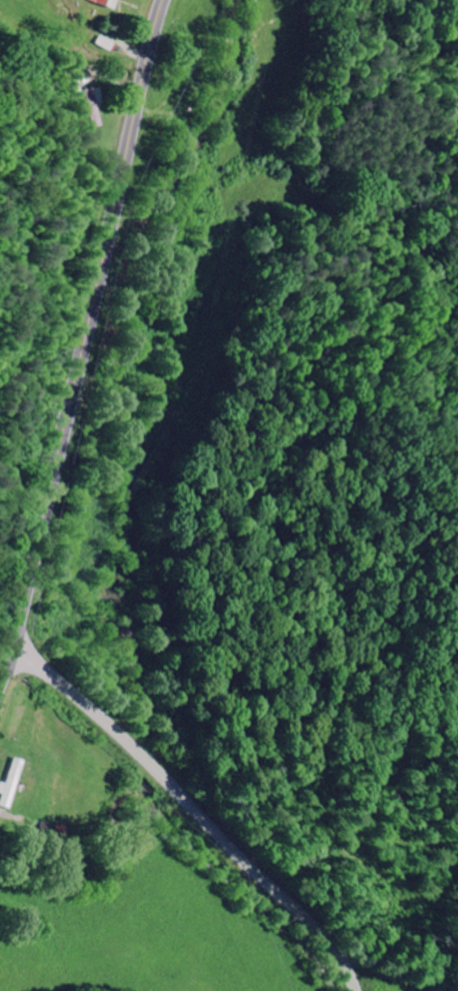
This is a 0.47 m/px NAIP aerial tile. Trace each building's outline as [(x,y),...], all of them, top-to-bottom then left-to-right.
[(119,0),(88,0),(87,2),(114,12),(119,0)] [(113,44),(102,37),(97,46),(108,52),(113,44)] [(79,95),(82,113),(88,112),(92,129),(102,127),(99,113),(102,112),(98,91),(79,95)] [(5,785),(1,803),(14,806),(24,762),(15,760),(9,786),(5,785)]
